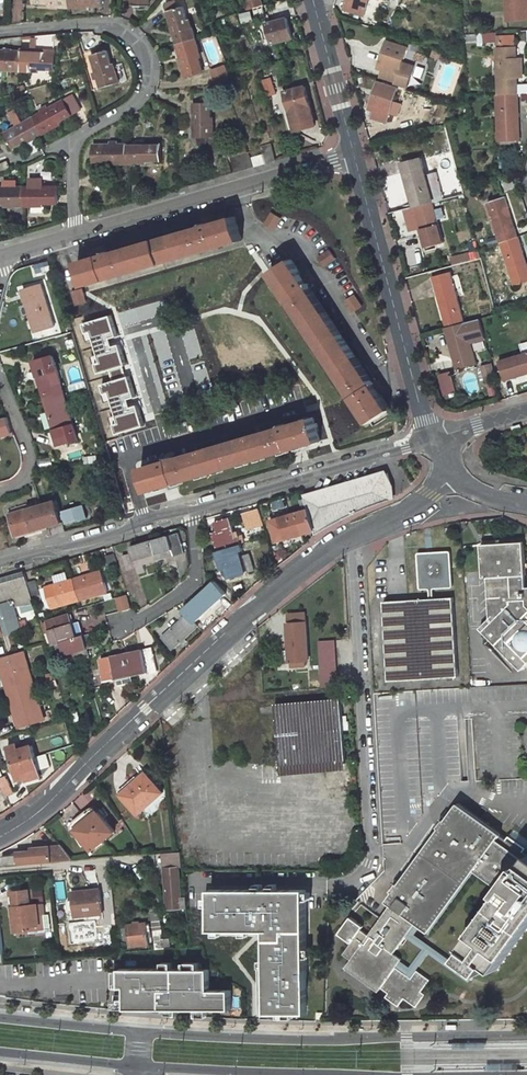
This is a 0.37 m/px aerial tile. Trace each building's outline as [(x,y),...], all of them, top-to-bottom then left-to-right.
[(177,45),(196,39),(192,26),(190,28),(181,0),(166,0),(164,2),(177,45)] [(248,10),(265,5),(264,0),(248,0),(246,1),(248,10)] [(367,0),(345,0),(344,1),(349,3),(347,10),(362,15),(367,0)] [(522,0),(508,0),(508,10),(526,9),(526,2),(522,2),(522,0)] [(265,23),(271,44),(292,37),(287,17),(265,23)] [(35,51),(21,51),(20,70),(32,71),(32,68),(54,69),(55,52),(54,52),(55,33),(36,35),(35,51)] [(200,50),(196,39),(177,45),(187,77),(204,72),(197,51),(200,50)] [(402,64),(407,48),(387,42),(378,69),(382,70),(380,77),(396,83),(396,85),(405,88),(408,77),(399,74),(402,64)] [(498,49),(499,95),(519,94),(518,77),(518,76),(524,76),(523,59),(518,59),(517,48),(498,49)] [(9,67),(9,70),(20,70),(21,51),(0,50),(0,67),(9,67)] [(90,55),(100,89),(120,83),(116,69),(113,70),(107,50),(90,55)] [(212,70),(218,85),(234,78),(229,64),(212,70)] [(402,64),(399,74),(408,77),(411,67),(402,64)] [(377,83),(368,110),(372,112),(370,118),(385,124),(396,89),(377,83)] [(284,92),(293,125),(314,119),(305,86),(284,92)] [(520,139),(519,105),(519,94),(499,95),(501,140),(520,139)] [(53,125),(81,110),(73,95),(65,99),(65,98),(34,116),(45,133),(54,128),(53,125)] [(195,136),(216,136),(215,124),(212,124),(211,102),(193,103),(195,136)] [(34,116),(4,133),(13,148),(26,140),(33,153),(42,148),(37,138),(45,133),(34,116)] [(314,119),(293,125),(295,132),(316,126),(314,119)] [(161,143),(126,144),(127,164),(128,184),(138,183),(137,164),(139,164),(139,161),(161,161),(161,143)] [(276,159),(271,143),(260,146),(262,152),(265,162),(276,159)] [(126,144),(93,144),(93,161),(114,161),(114,164),(127,164),(126,144)] [(249,152),(231,158),(235,171),(253,166),(250,154),(249,152)] [(253,166),(263,163),(265,162),(262,152),(252,155),(252,153),(250,154),(253,166)] [(431,203),(419,158),(400,164),(405,180),(409,179),(413,195),(409,196),(412,207),(417,206),(431,203)] [(11,168),(8,160),(0,163),(0,173),(11,168)] [(34,203),(56,203),(56,187),(41,187),(41,179),(29,179),(29,187),(23,187),(24,207),(34,206),(34,203)] [(413,195),(409,179),(405,180),(409,196),(413,195)] [(0,187),(0,204),(11,204),(10,207),(13,206),(13,226),(24,226),(24,207),(23,187),(0,187)] [(487,203),(500,243),(518,237),(516,229),(511,230),(505,210),(509,209),(505,196),(487,203)] [(442,242),(431,203),(417,206),(422,227),(418,228),(423,248),(442,242)] [(422,227),(417,206),(412,207),(418,228),(422,227)] [(516,229),(509,209),(505,210),(511,230),(516,229)] [(273,213),(266,224),(270,227),(272,223),(276,226),(281,218),(273,213)] [(83,285),(241,241),(234,217),(212,223),(213,225),(210,217),(202,219),(203,223),(199,224),(200,226),(201,231),(175,239),(173,234),(138,244),(139,248),(112,256),(110,252),(110,250),(106,251),(105,247),(96,249),(98,255),(76,261),(83,285)] [(200,226),(173,234),(175,239),(201,231),(200,226)] [(514,286),(526,281),(526,264),(526,263),(522,264),(517,249),(522,247),(518,237),(500,243),(514,286)] [(138,244),(110,252),(112,256),(139,248),(138,244)] [(517,249),(522,264),(526,263),(522,247),(517,249)] [(324,267),(335,259),(330,251),(322,256),(324,260),(321,262),(324,267)] [(455,263),(467,261),(465,255),(453,257),(455,263)] [(321,314),(305,290),(309,287),(312,286),(310,283),(313,280),(308,273),(303,277),(291,258),(270,272),(368,422),(389,409),(377,391),(383,388),(378,380),(374,382),(372,379),(370,380),(366,383),(350,358),(354,356),(325,311),(321,314)] [(440,294),(446,315),(441,316),(445,328),(462,323),(448,271),(430,276),(436,295),(440,294)] [(26,304),(35,331),(54,325),(40,283),(27,287),(32,302),(26,304)] [(32,302),(27,287),(22,289),(26,304),(32,302)] [(325,311),(309,287),(305,290),(321,314),(325,311)] [(71,292),(75,305),(84,303),(81,293),(77,295),(76,290),(71,292)] [(361,306),(354,294),(346,299),(351,308),(355,305),(357,309),(361,306)] [(446,315),(440,294),(436,295),(441,316),(446,315)] [(112,315),(83,324),(116,434),(144,426),(112,315)] [(473,363),(462,323),(445,328),(448,339),(452,338),(456,351),(451,352),(456,368),(473,363)] [(147,397),(208,382),(199,347),(168,354),(173,373),(158,377),(154,359),(138,363),(147,397)] [(497,361),(503,379),(520,374),(519,370),(525,368),(526,372),(526,353),(497,361)] [(64,396),(52,355),(39,359),(43,373),(38,375),(45,403),(64,396)] [(370,380),(354,356),(350,358),(366,383),(370,380)] [(34,361),(38,375),(43,373),(39,359),(34,361)] [(482,367),(486,381),(487,381),(492,397),(500,394),(492,365),(482,367)] [(447,372),(439,374),(445,395),(452,393),(447,372)] [(45,403),(53,431),(59,430),(62,443),(77,439),(64,396),(45,403)] [(14,433),(9,417),(0,419),(0,437),(14,433)] [(147,491),(320,440),(313,417),(285,425),(284,422),(279,424),(279,426),(281,431),(254,439),(252,434),(201,449),(202,454),(175,463),(173,457),(172,455),(168,457),(168,459),(140,467),(147,491)] [(279,426),(252,434),(254,439),(281,431),(279,426)] [(53,431),(57,445),(62,443),(59,430),(53,431)] [(175,463),(202,454),(201,449),(173,457),(175,463)] [(306,510),(313,531),(314,534),(337,522),(352,515),(388,499),(382,474),(303,498),(306,510)] [(41,505),(48,526),(61,522),(55,501),(41,505)] [(48,526),(41,505),(34,507),(33,505),(10,512),(19,539),(49,529),(48,526)] [(69,509),(73,523),(90,518),(86,505),(69,509)] [(246,529),(262,524),(257,508),(241,513),(246,529)] [(299,523),(302,534),(313,531),(306,510),(291,514),(294,524),(299,523)] [(284,539),(297,535),(294,524),(290,525),(288,515),(278,518),(284,539)] [(212,533),(218,551),(240,544),(238,538),(234,538),(229,518),(214,522),(217,532),(212,533)] [(177,534),(149,542),(155,561),(165,558),(164,554),(172,552),(172,556),(183,552),(177,534)] [(149,542),(129,548),(131,553),(122,555),(126,569),(134,567),(136,575),(145,572),(143,564),(155,561),(149,542)] [(526,543),(483,546),(485,578),(490,577),(494,577),(497,614),(493,618),(482,628),(523,671),(526,667),(526,564),(526,543)] [(222,580),(254,572),(249,554),(240,558),(239,552),(242,551),(240,544),(218,551),(224,569),(219,571),(222,580)] [(392,682),(461,677),(455,599),(437,600),(437,590),(454,589),(451,553),(418,555),(420,592),(431,591),(432,601),(386,603),(392,682)] [(109,571),(119,569),(114,554),(105,556),(109,571)] [(98,571),(72,578),(79,599),(107,592),(104,581),(102,582),(98,571)] [(15,601),(17,607),(22,606),(33,602),(31,597),(26,582),(23,572),(2,579),(4,586),(0,587),(0,599),(2,605),(15,601)] [(50,607),(79,599),(72,578),(66,580),(67,584),(57,586),(57,583),(44,587),(50,607)] [(40,595),(35,580),(26,582),(31,597),(40,595)] [(193,622),(225,593),(214,581),(213,582),(211,580),(205,586),(207,588),(182,610),(186,615),(193,622)] [(128,595),(117,598),(121,611),(132,608),(128,595)] [(4,635),(22,630),(15,608),(17,607),(15,601),(2,605),(0,599),(0,620),(4,635)] [(73,631),(68,614),(47,621),(53,643),(60,641),(75,636),(73,631)] [(186,615),(162,636),(172,648),(197,626),(193,622),(186,615)] [(312,668),(309,628),(292,629),(295,669),(312,668)] [(83,636),(82,634),(75,636),(60,641),(66,664),(89,658),(85,645),(83,636)] [(91,643),(89,634),(83,636),(85,645),(91,643)] [(342,689),(339,642),(324,643),(327,690),(342,689)] [(126,654),(131,673),(146,670),(147,674),(156,672),(151,648),(126,654)] [(114,677),(131,673),(126,654),(101,660),(106,683),(115,681),(114,677)] [(16,669),(15,665),(12,655),(0,658),(0,666),(8,694),(34,686),(28,666),(16,669)] [(34,686),(8,694),(18,729),(32,725),(29,716),(28,711),(40,707),(34,686)] [(349,761),(345,699),(279,704),(280,714),(264,715),(264,705),(223,708),(227,753),(267,749),(267,732),(281,731),(283,766),(349,761)] [(29,716),(41,712),(40,707),(28,711),(29,716)] [(7,748),(12,764),(35,757),(32,747),(19,750),(17,745),(7,748)] [(42,777),(35,757),(12,764),(17,780),(26,778),(26,781),(42,777)] [(139,813),(163,794),(148,774),(123,793),(139,813)] [(17,795),(10,782),(2,786),(9,800),(17,795)] [(398,968),(403,961),(396,956),(408,939),(420,923),(430,931),(475,872),(507,895),(462,955),(479,967),(484,972),(492,962),(498,966),(526,927),(526,855),(502,836),(459,805),(388,900),(392,903),(369,934),(364,930),(365,929),(351,918),(339,933),(346,938),(344,941),(351,946),(345,954),(352,960),(346,968),(379,993),(382,989),(390,995),(387,999),(400,1009),(405,1001),(416,1009),(424,997),(420,994),(429,981),(419,973),(414,979),(398,968)] [(116,830),(100,810),(76,828),(92,849),(116,830)] [(73,860),(62,846),(32,848),(32,854),(18,855),(19,864),(73,860)] [(168,874),(181,872),(185,872),(184,861),(165,865),(168,874)] [(183,889),(181,872),(168,874),(173,901),(189,898),(188,888),(183,889)] [(314,893),(219,892),(218,932),(276,933),(275,1015),(312,1016),(314,893)] [(13,896),(17,937),(32,936),(32,932),(42,931),(42,922),(49,922),(48,909),(34,910),(33,895),(13,896)] [(76,900),(78,923),(88,923),(87,919),(105,918),(103,898),(76,900)] [(164,919),(155,920),(159,954),(168,953),(164,919)] [(153,948),(150,929),(129,930),(130,936),(126,936),(126,946),(131,945),(132,951),(153,948)] [(219,971),(121,970),(121,988),(134,989),(133,1000),(116,1000),(116,1011),(240,1012),(241,991),(219,990),(219,971)]
